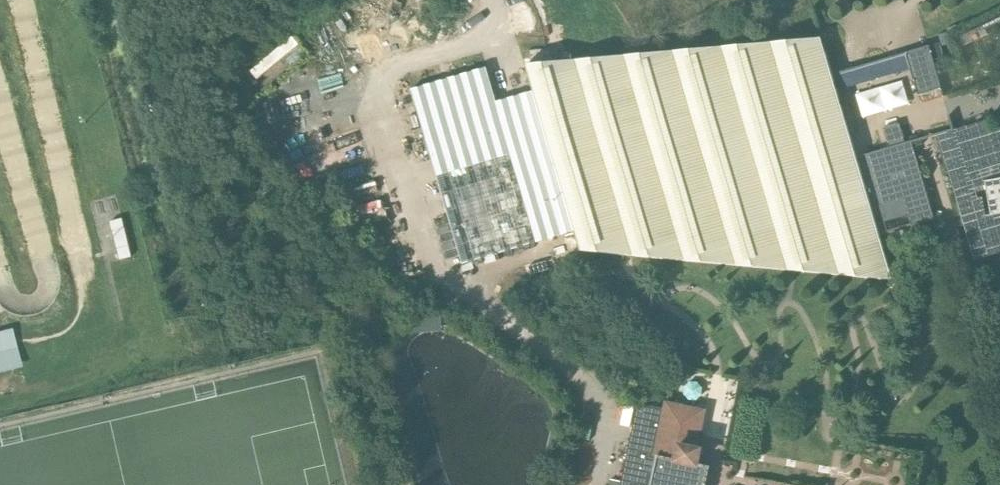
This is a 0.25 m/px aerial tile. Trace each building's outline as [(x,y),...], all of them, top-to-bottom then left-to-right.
[(975,29),(959,37),(962,45),(979,38),(975,29)] [(264,76),(306,44),(298,33),(255,66),(264,76)] [(946,33),(939,35),(942,46),(950,44),(946,33)] [(836,74),(825,38),(821,38),(643,54),(527,65),(535,92),(576,231),(585,253),(612,255),(618,256),(632,257),(788,271),(796,272),(897,281),(888,248),(884,236),(885,230),(861,158),(863,156),(858,144),(841,91),(836,74)] [(934,63),(929,46),(905,53),(911,70),(919,95),(940,89),(942,88),(936,67),(934,63)] [(911,70),(905,53),(890,57),(851,69),(836,74),(841,91),(855,86),(895,74),(911,70)] [(439,178),(514,155),(498,103),(489,69),(414,90),(439,178)] [(535,92),(498,103),(540,242),(576,231),(535,92)] [(991,215),(985,181),(999,179),(999,116),(988,120),(954,129),(938,134),(955,190),(974,256),(993,251),(999,248),(999,213),(991,215)] [(890,148),(863,156),(885,230),(887,229),(899,226),(909,223),(911,222),(924,218),(937,214),(925,177),(918,154),(916,146),(914,141),(914,140),(906,142),(899,120),(883,124),(890,148)] [(514,155),(439,178),(465,264),(540,242),(514,155)] [(999,213),(999,179),(985,181),(991,215),(999,213)] [(442,316),(412,318),(413,330),(443,327),(442,316)] [(610,481),(609,484),(684,484),(689,465),(697,467),(701,449),(695,448),(698,434),(702,412),(668,405),(667,409),(638,403),(621,483),(610,481)]
